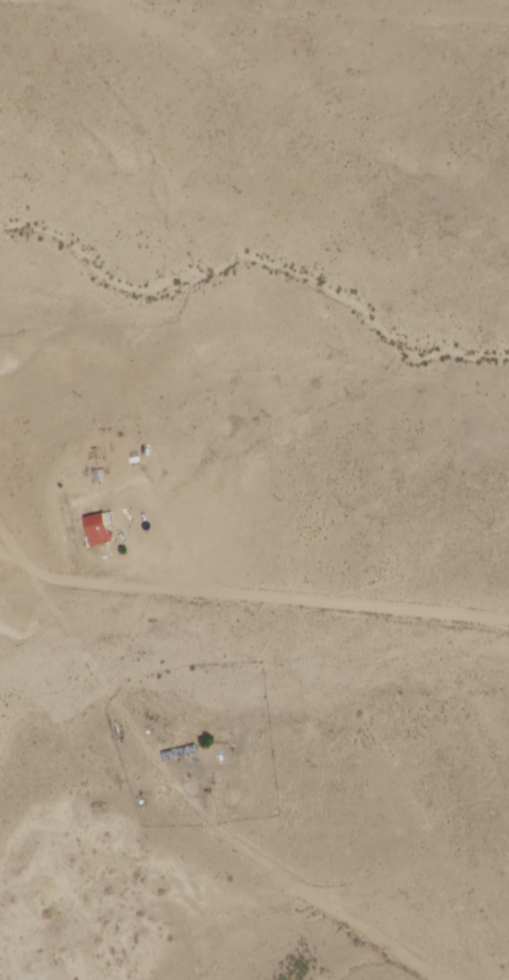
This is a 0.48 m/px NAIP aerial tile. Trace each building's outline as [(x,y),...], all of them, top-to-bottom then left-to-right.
[(113,541),(105,512),(84,517),(92,546),(113,541)]
